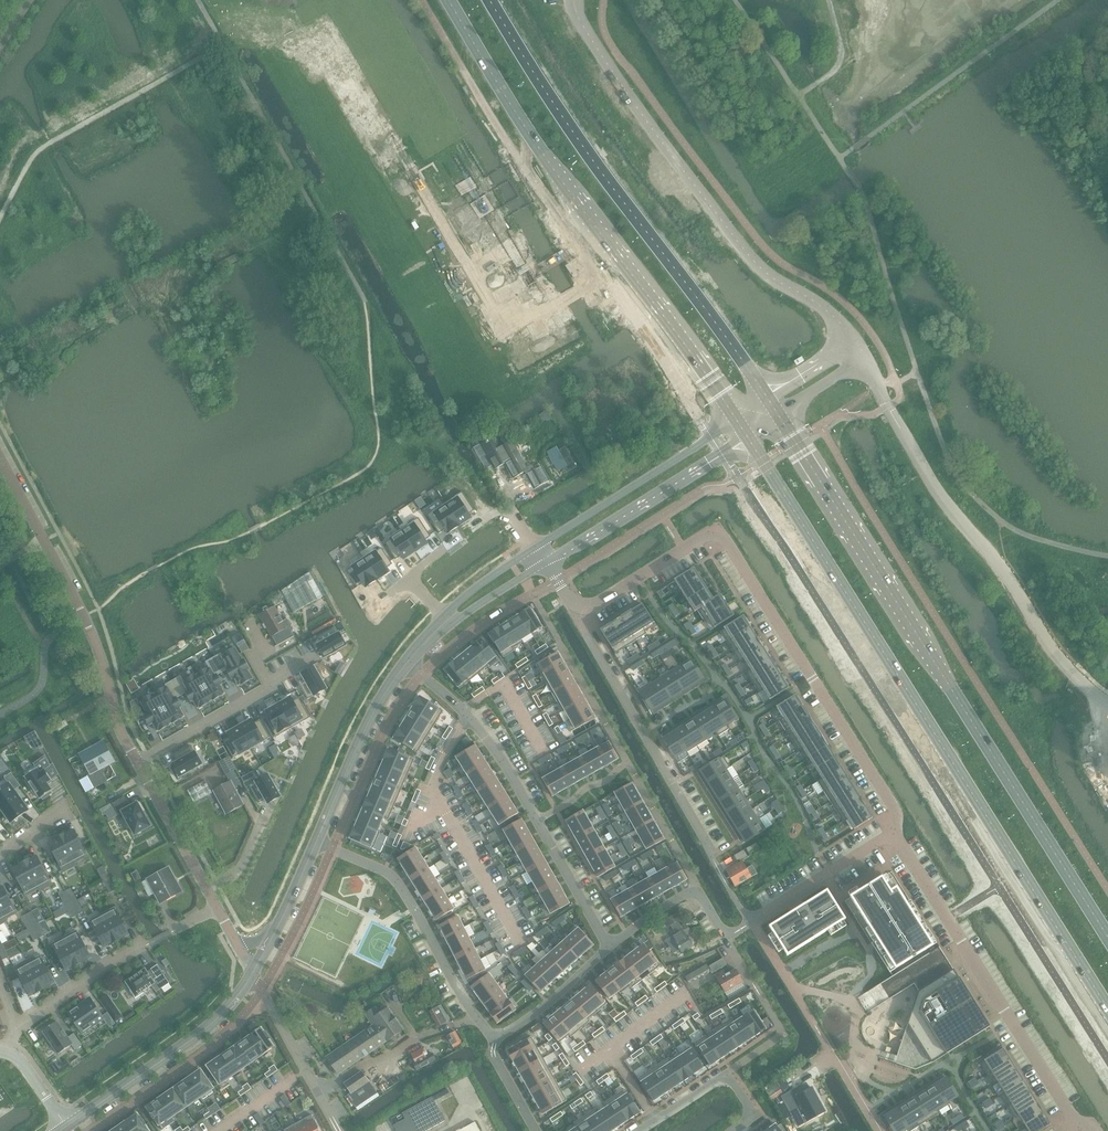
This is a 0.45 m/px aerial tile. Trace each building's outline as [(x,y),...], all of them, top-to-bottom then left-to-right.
[(617,443),(611,432),(606,435),(613,446),(617,443)] [(513,478),(525,471),(534,488),(549,480),(540,465),(529,471),(528,470),(528,469),(519,455),(511,441),(502,447),(496,437),(489,441),(488,441),(486,442),(486,443),(481,445),(480,443),(475,445),(475,447),(479,455),(481,455),(486,453),(488,458),(485,460),(489,467),(492,465),(494,469),(500,465),(502,468),(506,465),(513,478)] [(556,449),(548,453),(558,470),(565,466),(569,472),(576,467),(565,447),(558,450),(558,451),(556,449)] [(462,492),(444,503),(459,526),(471,518),(468,515),(474,511),(462,492)] [(444,503),(427,515),(439,534),(445,530),(448,534),(459,526),(444,503)] [(418,518),(401,529),(416,552),(427,544),(425,540),(431,537),(418,518)] [(402,532),(385,543),(396,559),(401,556),(404,559),(416,552),(401,529),(400,529),(402,532)] [(381,548),(364,559),(377,580),(389,572),(386,568),(392,565),(381,548)] [(364,559),(346,571),(357,587),(363,584),(366,587),(377,580),(364,559)] [(682,592),(700,580),(694,569),(675,581),(682,592)] [(707,590),(700,580),(682,592),(688,602),(707,590)] [(713,600),(707,590),(688,602),(695,612),(697,610),(697,611),(713,600)] [(279,594),(270,599),(275,606),(283,601),(279,594)] [(704,620),(727,605),(720,595),(713,600),(697,611),(704,620)] [(655,625),(642,604),(632,611),(646,634),(647,634),(645,632),(655,625)] [(710,631),(733,616),(727,605),(704,620),(710,631)] [(275,647),(294,637),(291,631),(293,630),(287,619),(283,621),(275,606),(274,606),(259,615),(265,624),(265,625),(267,627),(272,637),(272,636),(277,645),(275,647)] [(530,608),(520,615),(532,634),(542,627),(530,608)] [(646,634),(632,611),(621,617),(636,640),(646,634)] [(520,615),(510,621),(521,640),(523,642),(522,640),(532,634),(520,615)] [(636,640),(621,617),(611,624),(626,647),(636,640)] [(727,642),(750,627),(743,617),(720,631),(727,642)] [(510,621),(499,627),(511,646),(514,651),(515,651),(513,648),(523,642),(521,640),(510,621)] [(689,621),(684,625),(687,630),(693,627),(689,621)] [(626,647),(611,624),(601,630),(615,654),(626,647)] [(321,643),(317,645),(324,658),(329,655),(331,657),(339,653),(338,650),(346,646),(335,627),(318,637),(321,643)] [(499,627),(489,634),(504,657),(514,651),(511,646),(499,627)] [(755,638),(756,637),(750,627),(727,642),(733,652),(755,638)] [(761,648),(763,647),(756,637),(755,638),(733,652),(740,662),(761,648)] [(482,639),(472,647),(486,664),(490,668),(499,660),(482,639)] [(669,648),(680,642),(676,639),(667,644),(669,648)] [(246,643),(239,647),(243,653),(244,652),(250,649),(246,643)] [(659,655),(669,648),(667,644),(657,651),(659,655)] [(472,647),(463,654),(477,672),(479,674),(488,667),(489,669),(490,668),(486,664),(472,647)] [(769,658),(763,647),(761,648),(740,662),(740,663),(744,660),(750,669),(746,672),(769,658)] [(221,653),(213,658),(222,673),(228,670),(233,678),(234,678),(238,686),(252,678),(247,670),(248,669),(244,660),(242,661),(236,649),(223,656),(221,653)] [(558,653),(536,665),(542,675),(544,673),(563,662),(558,653)] [(463,654),(454,662),(468,679),(469,681),(479,674),(477,672),(463,654)] [(210,669),(197,676),(211,701),(224,693),(220,685),(222,684),(217,676),(222,673),(213,658),(206,662),(210,669)] [(752,682),(775,668),(769,658),(746,672),(752,682)] [(706,676),(701,668),(698,670),(691,660),(681,666),(680,664),(679,664),(692,685),(703,678),(706,676)] [(454,662),(444,669),(460,689),(469,681),(468,679),(454,662)] [(544,673),(542,675),(547,684),(549,683),(569,671),(563,662),(544,673)] [(341,676),(347,666),(345,665),(341,663),(335,673),(339,675),(341,676)] [(692,685),(679,664),(669,671),(682,691),(692,685)] [(304,679),(298,682),(304,694),(307,699),(308,699),(326,688),(322,681),(324,679),(320,671),(317,673),(314,667),(302,675),(304,679)] [(782,678),(775,668),(752,682),(759,692),(782,678)] [(549,683),(547,684),(552,693),(554,692),(574,681),(569,671),(549,683)] [(682,691),(669,671),(659,677),(672,698),(682,691)] [(181,676),(173,680),(182,696),(187,693),(192,701),(193,700),(198,708),(211,701),(197,676),(185,683),(181,676)] [(672,698),(659,677),(660,680),(651,685),(650,683),(649,684),(662,704),(672,698)] [(770,700),(788,688),(782,678),(759,692),(759,693),(763,690),(770,700)] [(167,688),(154,695),(171,724),(184,716),(179,708),(181,707),(176,699),(182,696),(173,680),(165,685),(167,688)] [(554,692),(552,693),(557,702),(579,690),(574,681),(554,692)] [(662,704),(649,684),(639,690),(651,711),(652,710),(662,704)] [(579,690),(557,702),(562,712),(565,710),(584,699),(579,690)] [(304,694),(301,696),(304,701),(306,705),(310,702),(308,699),(307,699),(304,694)] [(171,724),(154,695),(141,702),(148,714),(145,716),(150,725),(153,723),(158,731),(171,724)] [(414,705),(411,711),(431,723),(434,725),(443,711),(420,696),(418,699),(418,698),(413,705),(414,705)] [(779,721),(802,706),(796,696),(777,708),(783,718),(779,720),(779,721)] [(290,698),(278,705),(292,728),(310,718),(299,698),(293,702),(290,698)] [(737,718),(730,708),(734,706),(729,698),(725,700),(715,707),(729,729),(726,725),(737,718)] [(565,710),(562,712),(563,712),(565,711),(570,719),(565,722),(570,719),(590,708),(584,699),(565,710)] [(138,704),(132,708),(134,715),(136,719),(144,715),(138,704)] [(268,715),(262,719),(274,738),(292,728),(278,705),(266,711),(268,715)] [(807,717),(809,716),(802,706),(779,721),(786,731),(807,717)] [(729,729),(715,707),(704,713),(719,736),(729,729)] [(570,719),(565,722),(571,732),(595,718),(590,708),(570,719)] [(406,719),(402,724),(422,737),(426,739),(434,725),(431,723),(411,711),(410,712),(409,712),(405,718),(406,719)] [(719,736),(704,713),(694,719),(707,740),(708,740),(706,737),(716,732),(718,736),(719,736)] [(814,727),(815,727),(809,716),(807,717),(786,731),(792,741),(814,727)] [(707,740),(694,719),(684,726),(697,746),(707,740)] [(68,725),(65,721),(65,720),(55,726),(58,731),(68,725)] [(252,720),(240,727),(250,745),(252,748),(270,738),(260,720),(254,724),(252,720)] [(395,736),(394,739),(417,753),(426,739),(422,737),(402,724),(399,730),(398,729),(394,736),(395,736)] [(697,746),(684,726),(674,732),(687,753),(697,746)] [(230,737),(223,741),(233,758),(252,748),(250,745),(240,727),(227,733),(230,737)] [(820,738),(822,737),(815,727),(814,727),(792,741),(798,751),(820,738)] [(305,735),(302,730),(296,733),(299,739),(305,735)] [(687,753),(674,732),(664,739),(675,757),(685,751),(687,753)] [(737,743),(745,739),(741,733),(734,738),(735,739),(737,743)] [(300,743),(296,737),(291,740),(294,746),(300,743)] [(826,748),(828,747),(822,737),(820,738),(798,751),(799,752),(801,750),(807,760),(826,748)] [(103,741),(92,747),(80,754),(91,775),(88,776),(80,780),(87,792),(94,788),(107,781),(101,770),(115,762),(103,741)] [(618,759),(608,742),(599,747),(608,764),(618,759)] [(481,754),(475,745),(456,757),(462,766),(481,754)] [(177,762),(173,764),(176,769),(174,770),(178,778),(202,765),(191,746),(174,756),(177,762)] [(599,747),(589,752),(599,770),(608,764),(599,747)] [(815,769),(834,757),(828,747),(826,748),(807,760),(809,759),(815,769)] [(385,758),(382,764),(403,773),(408,775),(414,760),(405,755),(397,752),(389,749),(388,751),(387,751),(384,758),(385,758)] [(589,752),(580,758),(590,775),(599,770),(589,752)] [(462,766),(467,775),(486,762),(481,754),(462,766)] [(34,765),(23,773),(25,775),(24,776),(27,780),(25,781),(32,791),(34,790),(40,799),(42,798),(43,799),(52,793),(51,792),(53,791),(47,783),(50,781),(51,781),(52,780),(45,770),(51,766),(50,765),(45,755),(33,763),(34,765)] [(0,756),(0,768),(3,773),(9,769),(0,756)] [(707,781),(730,767),(723,756),(701,771),(707,781)] [(229,757),(219,762),(226,775),(234,770),(236,769),(229,757)] [(817,782),(841,767),(834,757),(815,769),(822,778),(817,781),(817,782)] [(580,758),(571,763),(581,780),(590,775),(580,758)] [(486,762),(467,775),(472,783),(491,771),(486,762)] [(571,763),(562,768),(571,785),(581,780),(571,763)] [(379,770),(376,777),(377,777),(376,779),(397,788),(401,790),(408,775),(403,773),(382,764),(380,770),(379,770)] [(714,791),(732,780),(726,770),(730,767),(707,781),(714,791)] [(824,792),(847,777),(841,767),(817,782),(824,792)] [(562,768),(552,773),(562,791),(571,785),(562,768)] [(796,774),(793,769),(791,770),(787,772),(790,778),(796,774)] [(242,804),(233,788),(241,784),(234,770),(226,775),(230,783),(215,791),(227,812),(242,804)] [(491,771),(472,783),(478,791),(497,779),(491,771)] [(255,777),(252,772),(247,774),(250,780),(255,777)] [(0,790),(0,807),(11,823),(28,810),(14,790),(21,786),(11,773),(5,778),(9,784),(0,790)] [(267,773),(248,784),(258,801),(264,798),(266,802),(279,795),(276,790),(278,788),(274,780),(271,781),(267,773)] [(562,791),(552,773),(543,779),(553,796),(562,791)] [(830,802),(853,787),(847,777),(824,792),(830,802)] [(372,788),(369,794),(391,803),(395,805),(401,790),(397,788),(376,779),(375,781),(374,780),(371,787),(372,788)] [(497,779),(478,791),(483,800),(502,788),(497,779)] [(720,801),(738,790),(732,780),(714,791),(720,801)] [(637,793),(632,783),(615,793),(620,803),(637,793)] [(836,812),(860,797),(853,787),(830,802),(836,812)] [(502,788),(483,800),(488,808),(507,796),(502,788)] [(726,811),(745,800),(738,790),(720,801),(726,811)] [(637,793),(620,803),(625,812),(643,802),(637,793)] [(366,799),(363,806),(364,807),(363,808),(384,818),(389,819),(395,805),(391,803),(369,794),(367,800),(366,799)] [(507,796),(488,808),(494,817),(513,804),(507,796)] [(125,797),(113,804),(118,814),(122,812),(135,835),(150,826),(137,803),(130,807),(125,797)] [(843,822),(866,807),(860,797),(836,812),(843,822)] [(93,805),(95,809),(105,803),(102,799),(93,805)] [(733,821),(751,810),(745,800),(726,811),(733,821)] [(643,802),(625,812),(631,821),(648,811),(643,802)] [(513,804),(494,817),(499,825),(518,813),(513,804)] [(111,805),(100,810),(103,816),(106,815),(114,810),(111,805)] [(854,830),(873,818),(866,807),(843,822),(848,819),(854,830)] [(363,808),(357,823),(378,832),(380,833),(378,832),(383,818),(388,820),(389,819),(384,818),(363,808)] [(739,831),(759,819),(759,818),(757,820),(751,810),(733,821),(739,831)] [(589,820),(583,811),(566,820),(571,830),(589,820)] [(648,811),(631,821),(636,830),(653,820),(648,811)] [(528,830),(521,819),(503,830),(509,841),(528,830)] [(746,842),(766,829),(759,819),(739,831),(746,842)] [(589,820),(571,830),(576,839),(594,830),(589,820)] [(653,820),(636,830),(641,839),(658,830),(653,820)] [(351,836),(350,839),(373,849),(380,833),(378,832),(357,823),(354,829),(353,829),(350,836),(351,836)] [(73,830),(61,836),(76,865),(75,863),(87,856),(73,830)] [(534,840),(528,830),(509,841),(515,851),(534,840)] [(594,830),(576,839),(582,849),(599,839),(594,830)] [(664,839),(658,830),(641,839),(647,849),(664,839)] [(76,865),(61,836),(48,843),(64,872),(76,865)] [(599,839),(582,849),(587,858),(604,848),(599,839)] [(539,851),(534,840),(515,851),(521,861),(539,851)] [(404,842),(401,849),(403,850),(412,845),(404,842)] [(749,854),(759,848),(756,843),(746,849),(749,854)] [(416,848),(398,859),(404,869),(422,858),(416,848)] [(604,848),(587,858),(592,867),(609,857),(604,848)] [(747,856),(744,850),(734,856),(737,861),(747,856)] [(545,861),(539,851),(521,861),(527,872),(545,861)] [(37,856),(24,862),(40,891),(52,885),(37,856)] [(615,867),(609,857),(592,867),(598,877),(615,867)] [(429,868),(422,858),(404,869),(411,880),(429,868)] [(551,872),(545,861),(527,872),(533,882),(551,872)] [(40,891),(24,862),(12,869),(26,895),(38,889),(40,891)] [(677,885),(687,880),(677,862),(667,868),(677,885)] [(742,862),(726,871),(735,886),(751,877),(742,862)] [(103,867),(97,870),(104,881),(109,878),(103,867)] [(149,896),(152,895),(155,893),(160,903),(182,891),(177,881),(176,882),(169,868),(148,879),(147,879),(148,879),(142,883),(149,896)] [(429,868),(411,880),(417,890),(435,878),(429,868)] [(667,868),(658,873),(668,891),(677,885),(667,868)] [(141,879),(137,871),(131,874),(136,882),(141,879)] [(557,882),(551,872),(533,882),(539,892),(557,882)] [(658,873),(649,878),(658,896),(668,891),(658,873)] [(109,878),(104,881),(110,893),(116,890),(109,878)] [(441,888),(435,878),(417,890),(423,900),(441,888)] [(649,878),(639,884),(649,901),(658,896),(649,878)] [(881,878),(851,897),(877,939),(871,943),(890,973),(937,943),(918,914),(914,916),(896,888),(890,892),(881,878)] [(563,892),(557,882),(539,892),(545,903),(563,892)] [(639,884),(630,889),(640,906),(649,901),(639,884)] [(0,888),(0,910),(6,922),(6,921),(5,919),(17,913),(3,886),(0,888)] [(71,888),(65,892),(71,903),(77,900),(71,888)] [(441,888),(423,900),(430,910),(448,899),(441,888)] [(630,889),(621,894),(631,911),(640,906),(630,889)] [(846,926),(843,920),(845,919),(827,891),(770,927),(774,933),(768,936),(778,953),(784,949),(788,955),(827,930),(831,936),(846,926)] [(65,892),(59,895),(66,906),(71,903),(65,892)] [(545,903),(551,914),(569,903),(563,892),(545,903)] [(621,917),(631,911),(621,894),(611,900),(621,917)] [(83,897),(78,900),(82,907),(87,904),(83,897)] [(454,909),(448,899),(430,910),(436,920),(454,909)] [(77,900),(71,903),(78,915),(84,912),(77,900)] [(71,903),(66,906),(72,918),(78,915),(71,903)] [(115,908),(102,914),(117,941),(129,935),(115,908)] [(33,911),(27,914),(33,926),(39,923),(33,911)] [(670,926),(682,919),(678,912),(666,920),(670,926)] [(27,914),(21,917),(28,929),(33,926),(27,914)] [(102,914),(90,921),(105,948),(117,941),(102,914)] [(458,916),(439,926),(445,937),(464,927),(458,916)] [(39,923),(33,926),(40,938),(46,935),(39,923)] [(686,935),(691,932),(686,924),(681,927),(680,926),(675,930),(670,933),(672,937),(666,941),(674,953),(680,949),(682,952),(692,946),(686,935)] [(33,926),(28,929),(34,941),(40,938),(33,926)] [(469,938),(464,927),(445,937),(450,948),(469,938)] [(570,935),(585,952),(593,945),(578,928),(570,935)] [(77,931),(65,937),(79,964),(91,958),(77,931)] [(570,935),(563,942),(578,959),(585,952),(570,935)] [(65,937),(52,944),(67,971),(79,964),(65,937)] [(469,938),(450,948),(456,958),(475,949),(469,938)] [(563,942),(556,948),(571,965),(578,959),(563,942)] [(644,944),(634,951),(647,969),(651,974),(661,966),(644,944)] [(0,946),(0,954),(3,960),(9,957),(3,945),(0,946)] [(940,949),(939,947),(868,991),(878,1006),(867,1013),(870,1012),(914,984),(918,991),(897,1056),(881,1051),(879,1057),(881,1058),(914,1069),(915,1070),(932,1063),(948,1053),(952,1051),(989,1027),(940,949)] [(556,948),(548,955),(563,972),(571,965),(556,948)] [(480,959),(475,949),(456,958),(461,969),(480,959)] [(634,951),(624,959),(638,977),(641,981),(651,974),(647,969),(634,951)] [(39,954),(27,961),(42,990),(55,983),(39,954)] [(548,955),(541,962),(556,978),(563,972),(548,955)] [(727,965),(723,958),(710,966),(714,972),(727,965)] [(480,959),(461,969),(467,980),(486,970),(480,959)] [(624,959),(615,966),(628,984),(632,988),(641,981),(638,977),(624,959)] [(42,990),(27,961),(15,967),(30,996),(42,990)] [(541,962),(533,968),(548,985),(556,978),(541,962)] [(162,973),(162,972),(158,964),(150,969),(151,970),(147,972),(145,969),(126,982),(131,990),(130,991),(135,999),(143,993),(143,992),(152,986),(156,992),(169,983),(162,973)] [(511,964),(508,967),(512,972),(516,970),(513,966),(511,964)] [(707,964),(685,976),(689,982),(710,970),(707,964)] [(615,966),(605,973),(619,991),(621,993),(630,986),(631,988),(632,988),(628,984),(615,966)] [(525,975),(540,992),(548,985),(533,968),(525,975)] [(736,969),(731,972),(726,975),(723,971),(715,975),(725,992),(743,982),(742,980),(743,979),(741,976),(739,975),(736,969)] [(489,973),(471,987),(478,997),(496,984),(489,973)] [(619,991),(605,973),(595,981),(609,999),(619,991)] [(524,979),(521,982),(526,987),(529,984),(524,979)] [(502,992),(496,984),(478,997),(484,1005),(502,992)] [(591,984),(581,992),(597,1012),(607,1004),(591,984)] [(502,992),(484,1005),(490,1013),(508,1000),(502,992)] [(581,992),(572,1000),(586,1017),(590,1022),(590,1021),(588,1019),(597,1012),(581,992)] [(107,995),(100,1000),(110,1015),(117,1010),(107,995)] [(516,1010),(508,1000),(490,1013),(497,1023),(516,1010)] [(572,1000),(563,1007),(577,1025),(580,1029),(590,1022),(586,1017),(572,1000)] [(79,1006),(69,1013),(82,1033),(103,1018),(110,1028),(115,1024),(108,1012),(102,1016),(97,1009),(93,1002),(82,1010),(79,1006)] [(441,1006),(430,1011),(438,1026),(449,1020),(441,1006)] [(563,1007),(553,1015),(571,1037),(580,1029),(577,1025),(563,1007)] [(338,1074),(379,1047),(404,1029),(389,1008),(376,1017),(374,1015),(369,1018),(374,1026),(367,1030),(326,1057),(338,1074)] [(753,1010),(743,1017),(756,1036),(766,1029),(753,1010)] [(553,1015),(544,1023),(558,1040),(560,1043),(569,1035),(571,1037),(553,1015)] [(732,1018),(731,1018),(734,1023),(747,1041),(756,1036),(743,1017),(735,1022),(732,1018)] [(731,1018),(722,1024),(725,1029),(738,1047),(747,1041),(734,1023),(731,1018)] [(770,1023),(767,1018),(761,1021),(765,1027),(770,1023)] [(57,1022),(43,1032),(58,1054),(72,1045),(75,1049),(82,1045),(74,1034),(69,1038),(57,1022)] [(722,1024),(714,1030),(717,1034),(729,1053),(738,1047),(725,1029),(722,1024)] [(247,1037),(260,1056),(268,1051),(274,1047),(269,1040),(270,1039),(266,1032),(264,1033),(261,1028),(255,1032),(250,1035),(251,1036),(248,1038),(247,1037)] [(706,1035),(705,1036),(708,1040),(720,1059),(729,1053),(717,1034),(714,1030),(713,1030),(715,1032),(707,1037),(706,1035)] [(449,1037),(455,1047),(460,1043),(455,1033),(449,1037)] [(705,1036),(695,1042),(698,1047),(710,1066),(720,1059),(708,1040),(705,1036)] [(234,1046),(247,1065),(260,1056),(247,1037),(247,1038),(235,1047),(234,1046)] [(531,1037),(507,1050),(513,1061),(533,1050),(538,1048),(531,1037)] [(221,1055),(221,1056),(234,1075),(247,1066),(247,1065),(234,1046),(233,1046),(234,1047),(221,1056),(221,1055)] [(690,1046),(680,1053),(681,1056),(694,1074),(704,1067),(690,1046)] [(429,1055),(425,1047),(411,1054),(416,1062),(413,1064),(416,1071),(437,1060),(433,1053),(429,1055)] [(533,1050),(513,1061),(519,1072),(539,1061),(543,1058),(538,1048),(533,1050)] [(987,1075),(1010,1060),(1003,1049),(998,1052),(992,1056),(980,1063),(987,1075)] [(669,1057),(668,1058),(671,1062),(684,1081),(694,1074),(681,1056),(680,1053),(670,1059),(669,1057)] [(221,1056),(207,1066),(220,1084),(234,1075),(221,1056),(220,1056),(221,1056)] [(539,1061),(519,1072),(525,1082),(544,1071),(549,1069),(543,1058),(539,1061)] [(668,1058),(658,1064),(661,1069),(674,1088),(684,1081),(671,1062),(668,1058)] [(993,1085),(1017,1071),(1010,1060),(987,1075),(993,1085)] [(52,1066),(50,1068),(52,1071),(56,1077),(71,1067),(67,1061),(59,1067),(55,1070),(52,1066)] [(658,1064),(648,1071),(651,1075),(664,1094),(674,1088),(661,1069),(658,1064)] [(544,1071),(525,1082),(531,1092),(550,1082),(555,1079),(549,1069),(544,1071)] [(186,1079),(200,1098),(213,1088),(201,1070),(187,1079),(187,1078),(186,1079)] [(348,1095),(354,1104),(375,1090),(363,1071),(345,1083),(351,1093),(348,1095)] [(648,1071),(638,1078),(653,1101),(664,1094),(651,1075),(648,1071)] [(1000,1096),(1023,1081),(1017,1071),(993,1085),(994,1086),(998,1083),(1004,1093),(1000,1095),(1000,1096)] [(795,1081),(790,1073),(765,1089),(764,1089),(769,1096),(785,1087),(795,1081)] [(467,1075),(458,1080),(463,1089),(472,1084),(467,1075)] [(957,1096),(946,1078),(936,1085),(948,1105),(949,1104),(947,1102),(957,1096)] [(173,1087),(186,1107),(187,1107),(200,1098),(186,1079),(186,1080),(174,1088),(173,1087)] [(550,1082),(531,1092),(537,1103),(556,1092),(561,1089),(555,1079),(550,1082)] [(1007,1106),(1030,1092),(1023,1081),(1000,1096),(1007,1106)] [(248,1083),(242,1087),(244,1089),(246,1092),(252,1089),(248,1083)] [(948,1105),(936,1085),(926,1091),(940,1113),(939,1111),(948,1105)] [(186,1107),(173,1087),(173,1088),(173,1089),(161,1097),(160,1097),(173,1116),(176,1120),(177,1120),(174,1116),(186,1107)] [(825,1111),(812,1088),(795,1097),(807,1121),(825,1111)] [(556,1092),(537,1103),(543,1114),(567,1100),(561,1089),(556,1092)] [(625,1089),(614,1096),(617,1100),(629,1119),(640,1112),(625,1089)] [(940,1113),(926,1091),(915,1097),(929,1119),(940,1113)] [(1035,1103),(1037,1102),(1030,1092),(1007,1106),(1013,1117),(1035,1103)] [(614,1096),(604,1103),(607,1107),(619,1126),(629,1119),(617,1100),(614,1096)] [(173,1116),(160,1097),(160,1098),(147,1107),(150,1112),(149,1113),(153,1120),(155,1119),(159,1126),(162,1130),(176,1120),(173,1116)] [(394,1125),(397,1130),(426,1130),(445,1121),(432,1097),(402,1113),(406,1119),(394,1125)] [(929,1119),(915,1097),(905,1104),(919,1126),(929,1119)] [(1042,1114),(1043,1113),(1037,1102),(1035,1103),(1013,1117),(1014,1118),(1018,1115),(1025,1125),(1042,1114)] [(594,1109),(597,1114),(609,1130),(611,1130),(619,1126),(607,1107),(604,1103),(607,1107),(598,1113),(595,1109),(594,1109)] [(919,1126),(905,1104),(895,1110),(908,1130),(907,1127),(916,1122),(919,1126)] [(584,1116),(587,1120),(594,1130),(609,1130),(597,1114),(594,1109),(584,1116)] [(895,1110),(885,1117),(890,1125),(894,1130),(906,1130),(908,1130),(895,1110)] [(1051,1124),(1043,1113),(1042,1114),(1025,1125),(1028,1130),(1040,1130),(1051,1124)] [(145,1125),(147,1124),(142,1117),(140,1118),(137,1114),(131,1118),(128,1120),(128,1119),(127,1120),(128,1120),(126,1121),(133,1130),(149,1130),(145,1125)] [(303,1130),(321,1130),(312,1115),(298,1122),(303,1130)] [(574,1122),(577,1127),(580,1130),(594,1130),(587,1120),(584,1116),(574,1122)] [(126,1121),(125,1122),(124,1122),(124,1123),(122,1124),(116,1128),(118,1130),(133,1130),(126,1121)] [(285,1130),(303,1130),(298,1122),(285,1130)] [(475,1122),(462,1129),(458,1130),(480,1130),(475,1122)] [(566,1130),(580,1130),(577,1127),(574,1122),(574,1123),(575,1125),(566,1130)]
